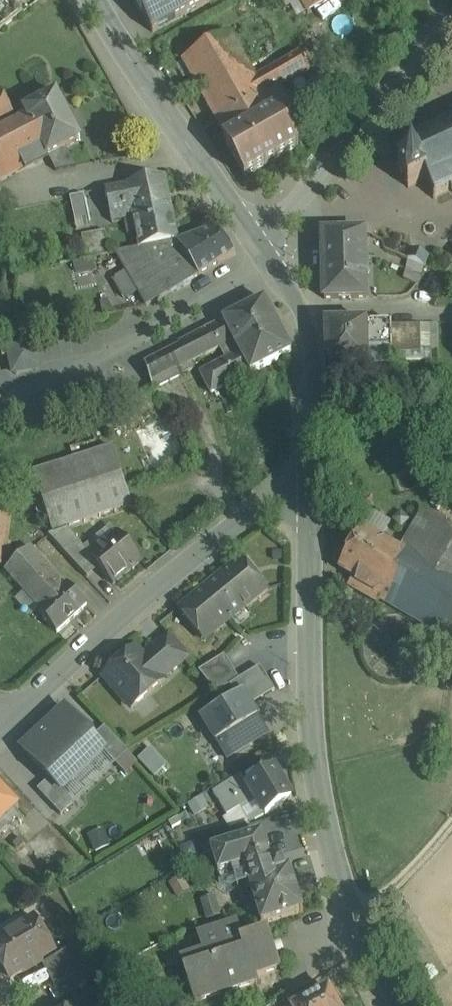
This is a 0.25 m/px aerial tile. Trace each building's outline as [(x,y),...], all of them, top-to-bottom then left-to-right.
[(1,0),(0,0),(0,30),(23,12),(15,1),(9,7),(1,0)] [(153,33),(212,0),(134,0),(153,33)] [(308,14),(332,0),(300,0),(308,14)] [(231,35),(183,61),(227,139),(275,112),(265,96),(310,70),(301,52),(255,78),(231,35)] [(1,89),(0,90),(0,126),(15,118),(1,89)] [(57,94),(25,111),(25,113),(48,156),(56,171),(76,167),(67,148),(80,140),(57,94)] [(227,139),(224,141),(245,178),(299,147),(278,110),(227,139)] [(0,126),(0,180),(48,156),(25,113),(15,118),(0,126)] [(441,125),(440,121),(437,122),(439,126),(427,132),(425,128),(423,129),(425,133),(410,140),(407,138),(406,140),(409,142),(413,150),(407,152),(406,157),(408,162),(398,168),(409,188),(426,178),(435,194),(434,198),(436,199),(437,195),(451,188),(451,191),(451,120),(441,125)] [(165,177),(107,189),(112,217),(132,212),(134,218),(172,210),(165,177)] [(82,194),(71,196),(76,220),(86,218),(82,194)] [(172,210),(134,218),(140,248),(179,241),(172,210)] [(86,218),(76,220),(77,229),(87,227),(86,218)] [(178,242),(150,253),(173,291),(236,254),(216,228),(178,242)] [(106,231),(82,235),(87,258),(110,254),(106,231)] [(365,233),(323,234),(325,299),(367,298),(366,268),(368,267),(367,246),(365,245),(365,233)] [(146,307),(173,291),(150,253),(178,242),(179,241),(140,248),(114,253),(125,272),(116,278),(115,282),(123,297),(128,299),(138,293),(146,307)] [(264,300),(224,321),(232,335),(251,373),(292,352),(264,300)] [(224,321),(180,343),(193,369),(194,368),(191,362),(221,347),(230,342),(228,337),(232,335),(224,321)] [(391,322),(325,323),(327,368),(369,367),(368,350),(391,349),(392,349),(392,325),(391,322)] [(420,324),(392,325),(392,349),(391,349),(391,353),(421,352),(421,348),(421,334),(420,324)] [(430,334),(421,334),(421,348),(431,348),(430,334)] [(226,358),(200,372),(211,394),(251,373),(232,335),(228,337),(230,342),(221,347),(226,358)] [(31,341),(11,344),(7,350),(10,370),(16,374),(41,369),(36,345),(31,341)] [(180,343),(145,362),(155,389),(156,388),(156,387),(193,369),(180,343)] [(113,448),(34,473),(53,533),(68,529),(132,508),(113,448)] [(445,522),(424,508),(403,544),(425,557),(445,522)] [(380,535),(386,522),(370,515),(364,528),(380,535)] [(445,522),(425,557),(451,572),(451,527),(445,522)] [(403,544),(400,549),(362,527),(355,540),(351,538),(342,553),(346,556),(338,568),(353,577),(348,586),(377,603),(379,599),(450,641),(451,637),(451,572),(425,557),(403,544)] [(91,557),(68,529),(49,536),(88,578),(99,568),(90,557),(91,557)] [(91,557),(90,557),(99,568),(112,584),(141,561),(119,534),(91,557)] [(65,586),(31,547),(6,570),(40,609),(65,586)] [(242,559),(179,609),(202,637),(240,607),(243,610),(267,590),(242,559)] [(40,609),(38,611),(57,633),(87,606),(68,584),(65,586),(40,609)] [(169,634),(143,657),(136,649),(104,676),(132,708),(163,681),(162,680),(188,658),(169,634)] [(225,655),(199,671),(217,693),(240,680),(225,655)] [(258,665),(239,676),(254,700),(273,689),(258,665)] [(241,694),(202,719),(227,757),(266,734),(241,694)] [(66,709),(22,750),(50,779),(61,790),(62,789),(103,751),(104,750),(93,738),(66,709)] [(103,751),(116,764),(128,752),(105,727),(93,738),(104,750),(103,751)] [(166,766),(150,749),(139,759),(154,776),(166,766)] [(62,789),(74,802),(116,764),(103,751),(62,789)] [(249,787),(248,787),(256,799),(265,814),(266,815),(292,799),(275,771),(249,787)] [(249,787),(241,775),(213,793),(228,816),(242,807),(256,799),(248,787),(249,787)] [(74,802),(62,789),(61,790),(50,779),(38,790),(61,815),(74,802)] [(0,787),(0,835),(12,823),(16,827),(24,820),(15,811),(19,807),(0,787)] [(256,799),(242,807),(250,820),(255,819),(265,814),(256,799)] [(92,850),(109,845),(103,829),(87,834),(92,850)] [(262,835),(212,851),(222,883),(247,875),(252,893),(245,895),(255,926),(261,924),(262,926),(303,912),(290,870),(285,872),(283,862),(275,865),(272,857),(269,858),(262,835)] [(214,895),(200,897),(202,915),(217,912),(214,895)] [(0,940),(0,961),(10,978),(54,951),(35,918),(0,940)] [(238,925),(199,937),(205,955),(183,962),(186,972),(196,1002),(257,982),(255,976),(279,968),(268,935),(244,943),(238,925)] [(74,945),(42,964),(55,985),(81,970),(87,966),(74,945)] [(81,970),(55,985),(50,988),(58,1001),(89,983),(81,970)] [(296,1005),(338,1005),(329,988),(296,1005)]
